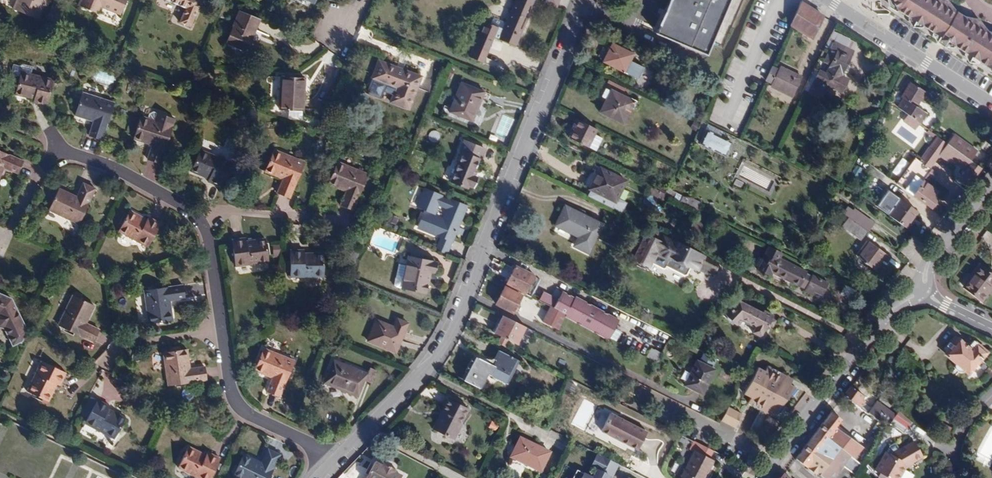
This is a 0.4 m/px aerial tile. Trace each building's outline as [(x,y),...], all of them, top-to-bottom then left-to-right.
[(50,0),(16,0),(13,9),(38,19),(43,5),(46,0),(49,2),(50,0)] [(126,0),(80,0),(78,5),(87,9),(88,7),(96,10),(100,12),(102,8),(119,15),(126,0)] [(186,8),(180,22),(190,27),(201,0),(166,0),(186,8)] [(535,0),(515,0),(506,21),(499,40),(516,46),(535,0)] [(542,2),(556,8),(559,0),(542,0),(542,2)] [(730,0),(670,0),(659,26),(656,34),(707,55),(730,0)] [(952,10),(944,4),(942,7),(932,0),(891,0),(893,4),(933,31),(935,29),(942,34),(955,15),(952,10)] [(949,0),(932,0),(942,7),(944,4),(952,10),(955,15),(949,0)] [(813,40),(824,17),(801,3),(790,25),(813,40)] [(247,51),(259,21),(239,12),(227,43),(247,51)] [(948,39),(962,19),(961,19),(955,15),(942,34),(948,39)] [(987,33),(985,36),(974,28),(975,26),(968,21),(962,19),(948,39),(956,43),(954,45),(990,69),(991,69),(991,37),(987,33)] [(987,33),(979,20),(962,19),(968,21),(975,26),(974,28),(985,36),(987,33)] [(499,40),(506,21),(500,23),(498,28),(494,38),(499,40)] [(483,63),(494,38),(498,28),(483,22),(469,57),(483,63)] [(841,75),(853,51),(844,47),(848,39),(838,34),(824,62),(829,65),(825,74),(819,71),(815,80),(810,77),(803,91),(819,99),(826,86),(840,94),(848,79),(841,75)] [(853,51),(857,43),(848,39),(844,47),(853,51)] [(630,61),(633,55),(612,44),(603,62),(637,79),(642,68),(630,61)] [(417,88),(421,77),(379,61),(371,80),(395,89),(393,96),(390,103),(419,114),(430,93),(417,88)] [(46,105),(52,79),(30,74),(31,69),(13,65),(10,75),(20,77),(15,94),(34,99),(33,102),(46,105)] [(791,97),(801,77),(780,67),(778,70),(773,67),(766,81),(772,84),(771,87),(791,97)] [(96,80),(112,84),(114,75),(98,71),(96,80)] [(629,90),(601,77),(591,97),(604,104),(606,100),(601,97),(605,89),(625,98),(626,97),(629,90)] [(304,111),(305,79),(280,78),(279,109),(289,110),(302,110),(304,111)] [(395,89),(371,80),(367,92),(376,95),(378,90),(393,96),(395,89)] [(472,121),(484,93),(461,83),(449,112),(472,121)] [(917,107),(920,102),(925,93),(910,83),(900,98),(902,100),(897,108),(919,125),(926,114),(917,107)] [(636,110),(639,103),(626,97),(625,98),(605,89),(601,97),(606,100),(604,104),(599,113),(623,124),(632,107),(636,110)] [(101,139),(113,103),(83,93),(75,115),(93,121),(89,135),(101,139)] [(923,104),(929,95),(925,93),(920,102),(923,104)] [(301,118),(302,110),(289,110),(289,118),(301,118)] [(148,114),(147,118),(154,121),(156,113),(153,112),(148,114)] [(147,118),(141,116),(134,139),(152,145),(147,159),(160,163),(172,127),(174,119),(156,113),(154,121),(147,118)] [(507,142),(513,118),(500,115),(494,138),(507,142)] [(602,139),(595,135),(597,130),(576,120),(572,127),(574,128),(569,138),(596,152),(602,139)] [(724,156),(731,143),(706,131),(700,144),(724,156)] [(977,153),(954,135),(947,145),(970,162),(977,153)] [(473,176),(479,160),(482,161),(486,150),(462,140),(458,150),(462,152),(451,181),(468,189),(469,186),(475,188),(478,178),(473,176)] [(970,162),(947,145),(938,156),(950,165),(952,162),(964,171),(957,181),(967,188),(981,170),(980,168),(970,162)] [(929,169),(938,156),(927,148),(918,161),(929,169)] [(220,187),(230,162),(200,150),(191,172),(208,179),(207,181),(220,187)] [(289,198),(304,163),(274,150),(265,172),(283,180),(277,193),(289,198)] [(22,162),(0,152),(0,176),(4,168),(17,173),(22,162)] [(712,168),(715,162),(706,157),(703,163),(712,168)] [(923,181),(927,175),(928,174),(931,170),(929,169),(918,161),(914,158),(895,184),(930,209),(936,200),(933,197),(937,192),(923,181)] [(353,210),(368,175),(338,162),(328,184),(346,191),(340,205),(353,210)] [(616,203),(626,181),(600,168),(596,175),(589,189),(589,190),(616,203)] [(937,174),(931,170),(928,174),(934,178),(937,174)] [(589,189),(596,175),(590,172),(583,186),(589,189)] [(741,190),(745,185),(735,180),(732,185),(741,190)] [(78,225),(95,189),(83,183),(76,197),(59,189),(49,211),(78,225)] [(672,190),(660,184),(656,191),(660,192),(669,197),(672,190)] [(657,198),(660,192),(656,191),(651,188),(648,194),(657,198)] [(906,228),(918,212),(900,200),(888,215),(906,228)] [(458,227),(466,208),(451,201),(442,220),(425,213),(418,228),(442,238),(452,242),(456,233),(464,236),(466,231),(458,227)] [(588,253),(602,226),(566,207),(556,225),(579,237),(574,246),(588,253)] [(147,247),(160,223),(147,217),(145,220),(130,211),(119,232),(147,247)] [(873,224),(856,211),(850,219),(867,232),(873,224)] [(395,225),(398,218),(391,215),(388,222),(395,225)] [(860,241),(867,232),(850,219),(848,218),(842,227),(860,241)] [(698,235),(700,229),(691,224),(686,236),(692,238),(694,233),(698,235)] [(268,262),(264,238),(246,241),(245,238),(232,240),(236,267),(268,262)] [(452,242),(442,238),(436,251),(448,256),(454,243),(452,242)] [(717,266),(661,238),(654,253),(668,260),(670,257),(697,271),(698,270),(711,277),(713,275),(715,274),(716,272),(716,269),(717,266)] [(862,252),(869,244),(866,241),(859,249),(862,252)] [(890,258),(869,243),(869,244),(862,252),(858,257),(875,270),(882,260),(886,263),(890,258)] [(822,282),(777,258),(780,252),(768,246),(762,259),(757,256),(752,265),(757,267),(756,270),(768,276),(770,272),(800,287),(801,286),(806,288),(805,291),(812,295),(814,292),(821,296),(827,284),(826,283),(822,282)] [(323,277),(322,254),(303,253),(303,250),(291,250),(291,277),(323,277)] [(425,292),(430,272),(433,272),(435,264),(408,257),(406,268),(400,267),(398,278),(397,283),(400,287),(425,292)] [(991,288),(991,274),(980,265),(964,286),(982,301),(991,288)] [(525,294),(534,276),(516,266),(506,284),(525,294)] [(172,320),(170,301),(184,299),(182,285),(144,290),(149,323),(172,320)] [(513,313),(521,296),(504,287),(495,304),(513,313)] [(10,297),(0,293),(0,328),(3,330),(4,329),(6,335),(5,335),(9,347),(19,343),(24,333),(10,297)] [(553,308),(556,300),(544,293),(539,302),(550,307),(553,308)] [(619,319),(575,296),(574,299),(563,293),(559,301),(570,307),(566,314),(610,337),(619,319)] [(86,323),(94,307),(72,296),(58,325),(93,342),(98,330),(86,323)] [(570,307),(559,301),(556,300),(553,308),(565,314),(566,314),(570,307)] [(771,318),(739,301),(726,315),(736,325),(742,319),(755,326),(752,333),(761,338),(767,326),(771,318)] [(557,330),(564,316),(565,314),(553,308),(550,307),(542,322),(557,330)] [(610,337),(566,314),(565,314),(564,316),(609,339),(610,337)] [(516,345),(525,327),(503,316),(494,334),(501,337),(498,344),(505,347),(508,341),(516,345)] [(404,332),(408,323),(397,318),(393,327),(404,332)] [(772,328),(776,321),(771,318),(767,326),(772,328)] [(396,353),(404,332),(393,327),(376,320),(367,341),(396,353)] [(969,375),(988,353),(973,340),(968,346),(967,344),(966,346),(963,343),(964,342),(955,336),(947,346),(949,348),(944,354),(955,364),(954,365),(955,369),(959,372),(963,372),(964,371),(969,375)] [(279,397),(293,361),(264,349),(255,371),(272,378),(267,391),(279,397)] [(649,358),(659,360),(661,352),(651,349),(649,358)] [(205,381),(204,367),(189,368),(187,350),(180,351),(170,353),(163,353),(167,385),(205,381)] [(507,385),(518,361),(499,351),(494,360),(496,360),(493,366),(481,360),(476,358),(464,381),(480,389),(487,375),(507,385)] [(371,384),(376,371),(369,368),(367,374),(334,361),(325,383),(357,397),(364,381),(371,384)] [(702,395),(714,370),(696,361),(684,386),(702,395)] [(48,402),(56,385),(59,386),(65,374),(41,362),(27,391),(48,402)] [(790,385),(778,379),(780,374),(767,367),(764,372),(757,369),(744,395),(750,398),(748,403),(761,410),(764,405),(776,411),(777,412),(794,388),(790,385)] [(790,385),(792,381),(780,374),(778,379),(790,385)] [(865,401),(860,397),(856,394),(858,391),(851,387),(844,396),(860,408),(865,401)] [(453,440),(469,409),(448,399),(433,430),(453,440)] [(114,439),(125,418),(109,409),(110,407),(97,400),(85,424),(114,439)] [(893,418),(895,415),(877,402),(868,413),(884,425),(886,427),(889,423),(893,418)] [(776,411),(764,405),(761,410),(773,416),(776,411)] [(735,428),(740,417),(727,409),(721,421),(735,428)] [(912,421),(898,411),(895,415),(893,418),(907,428),(912,421)] [(862,447),(835,427),(841,419),(831,412),(796,458),(821,477),(833,477),(850,455),(853,458),(862,447)] [(751,429),(769,438),(773,429),(764,425),(768,418),(759,413),(751,429)] [(647,432),(610,414),(601,432),(638,450),(647,432)] [(907,428),(893,418),(889,423),(903,433),(907,428)] [(989,467),(991,460),(991,428),(989,427),(974,459),(989,467)] [(869,452),(876,440),(870,437),(864,448),(869,452)] [(540,473),(550,453),(519,438),(510,458),(540,473)] [(714,461),(709,458),(713,451),(693,441),(690,450),(694,452),(680,477),(705,477),(714,461)] [(903,451),(895,449),(888,450),(874,475),(879,477),(901,477),(906,468),(924,462),(918,446),(903,451)] [(219,459),(206,452),(204,455),(189,447),(178,469),(197,477),(209,477),(219,459)] [(279,455),(268,449),(261,463),(244,454),(233,476),(237,477),(269,477),(279,455)] [(610,461),(598,455),(590,469),(596,472),(593,477),(608,477),(603,475),(610,461)] [(748,469),(753,462),(749,460),(743,467),(748,469)] [(393,476),(393,473),(383,468),(381,470),(374,466),(368,477),(396,477),(393,476)] [(796,473),(789,467),(780,477),(791,477),(796,473)]
